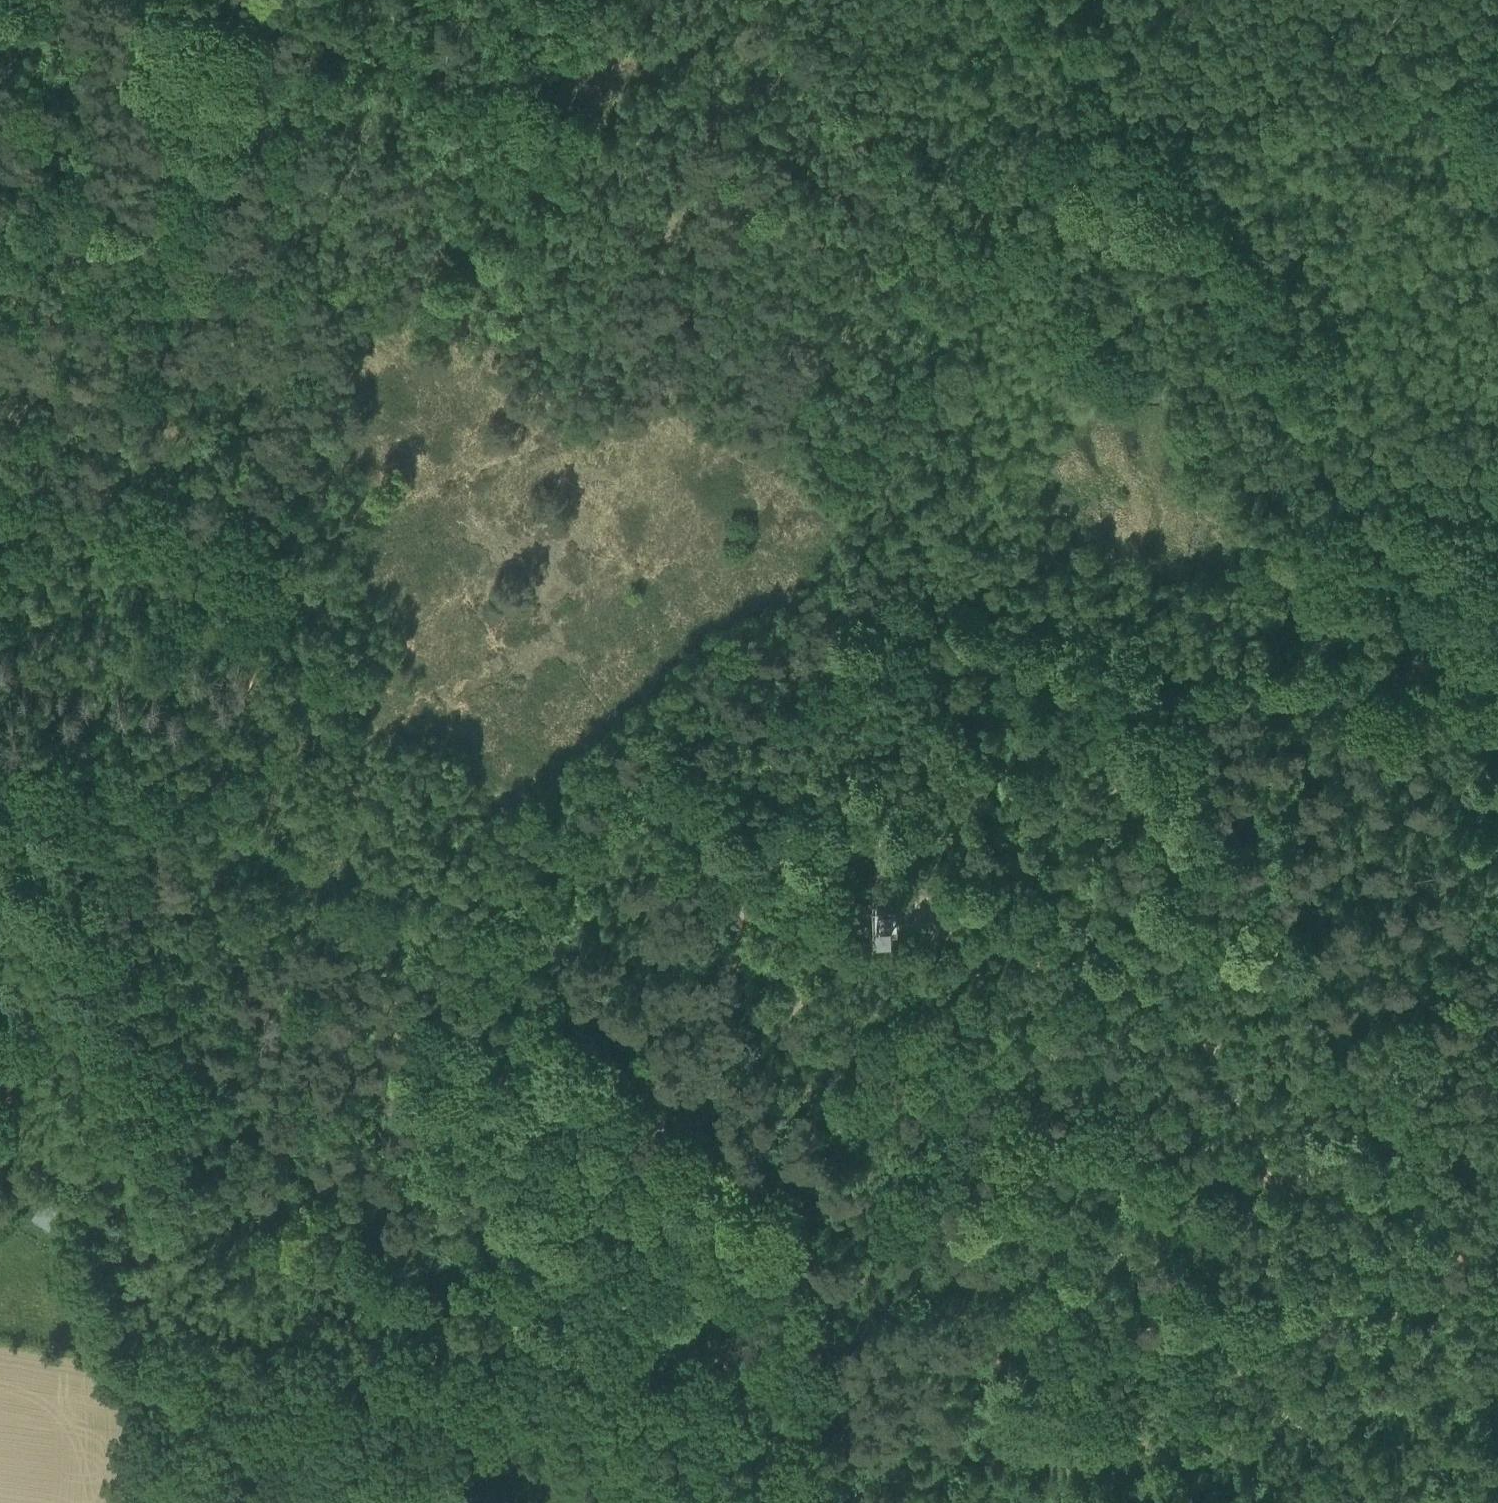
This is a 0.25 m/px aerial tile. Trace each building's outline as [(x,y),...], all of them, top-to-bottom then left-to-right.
[(875,905),(875,909),(900,908),(899,884),(874,885),(875,905)]
